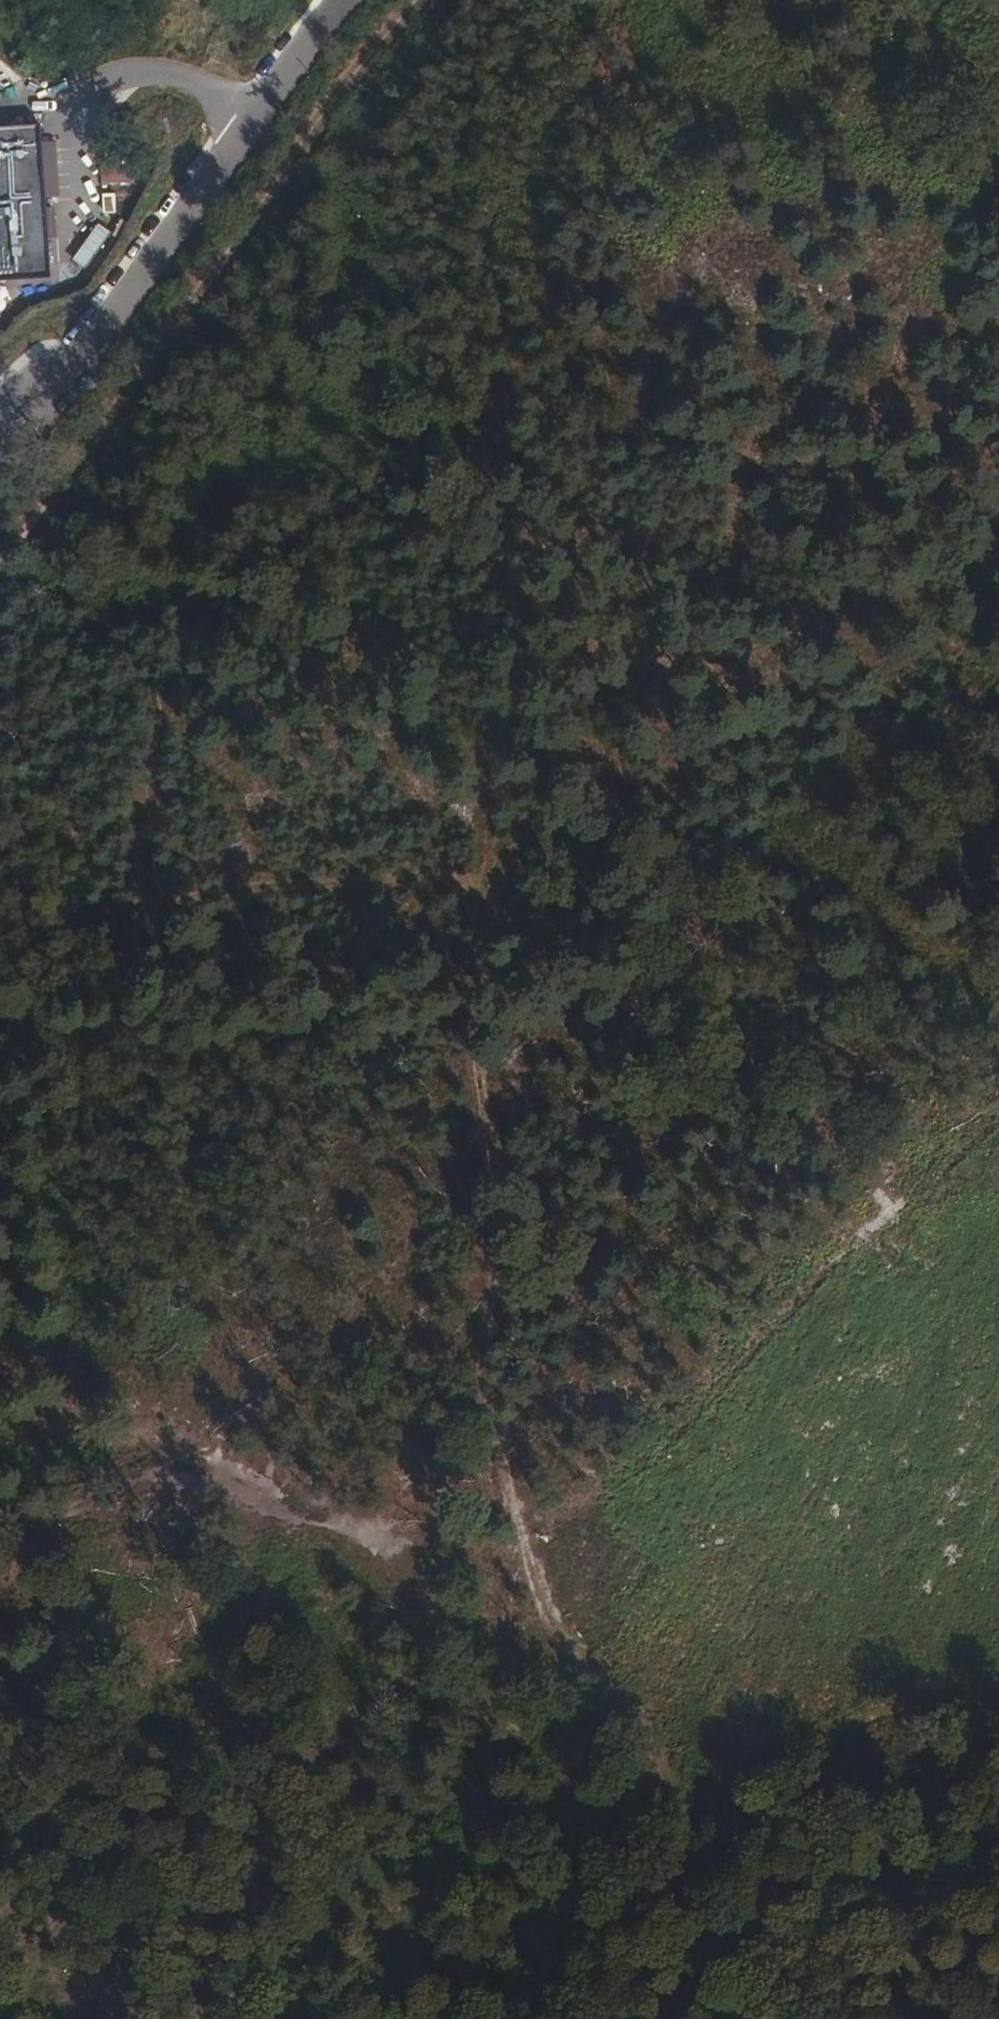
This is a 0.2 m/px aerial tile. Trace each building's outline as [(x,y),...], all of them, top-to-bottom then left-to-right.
[(57,211),(50,212),(46,154),(54,153),(53,143),(45,143),(44,127),(0,130),(0,281),(54,278),(52,237),(59,237),(57,211)] [(135,182),(136,159),(102,157),(101,181),(135,182)] [(108,213),(119,213),(118,195),(107,195),(108,213)] [(92,265),(108,225),(94,220),(78,260),(92,265)]
